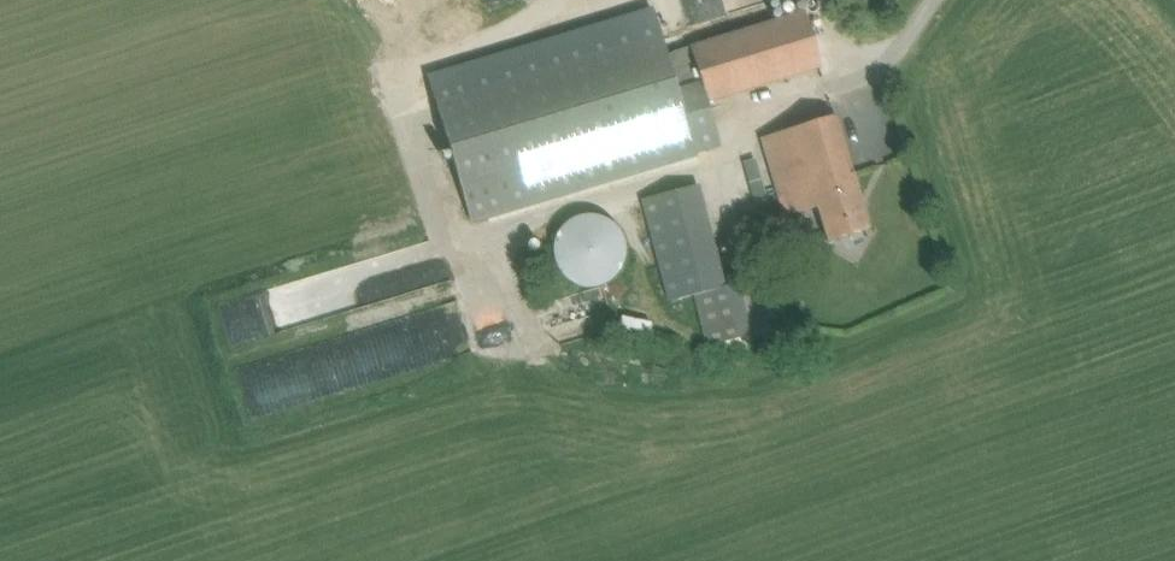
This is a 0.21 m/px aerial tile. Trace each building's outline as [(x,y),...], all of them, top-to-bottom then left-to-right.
[(647,31),(649,36),(672,29),(666,12),(676,9),(674,0),(608,0),(556,16),(568,55),(647,31)] [(806,13),(783,19),(668,54),(663,37),(436,103),(473,225),(698,158),(697,156),(721,149),(708,102),(823,68),(806,13)] [(837,116),(814,123),(762,138),(785,218),(819,208),(829,241),(847,236),(870,229),(837,116)] [(694,296),(707,347),(752,337),(741,285),(715,292),(689,190),(643,201),(669,303),(694,296)] [(573,292),(627,264),(597,208),(544,236),(573,292)] [(653,323),(623,316),(620,329),(650,336),(653,323)]
